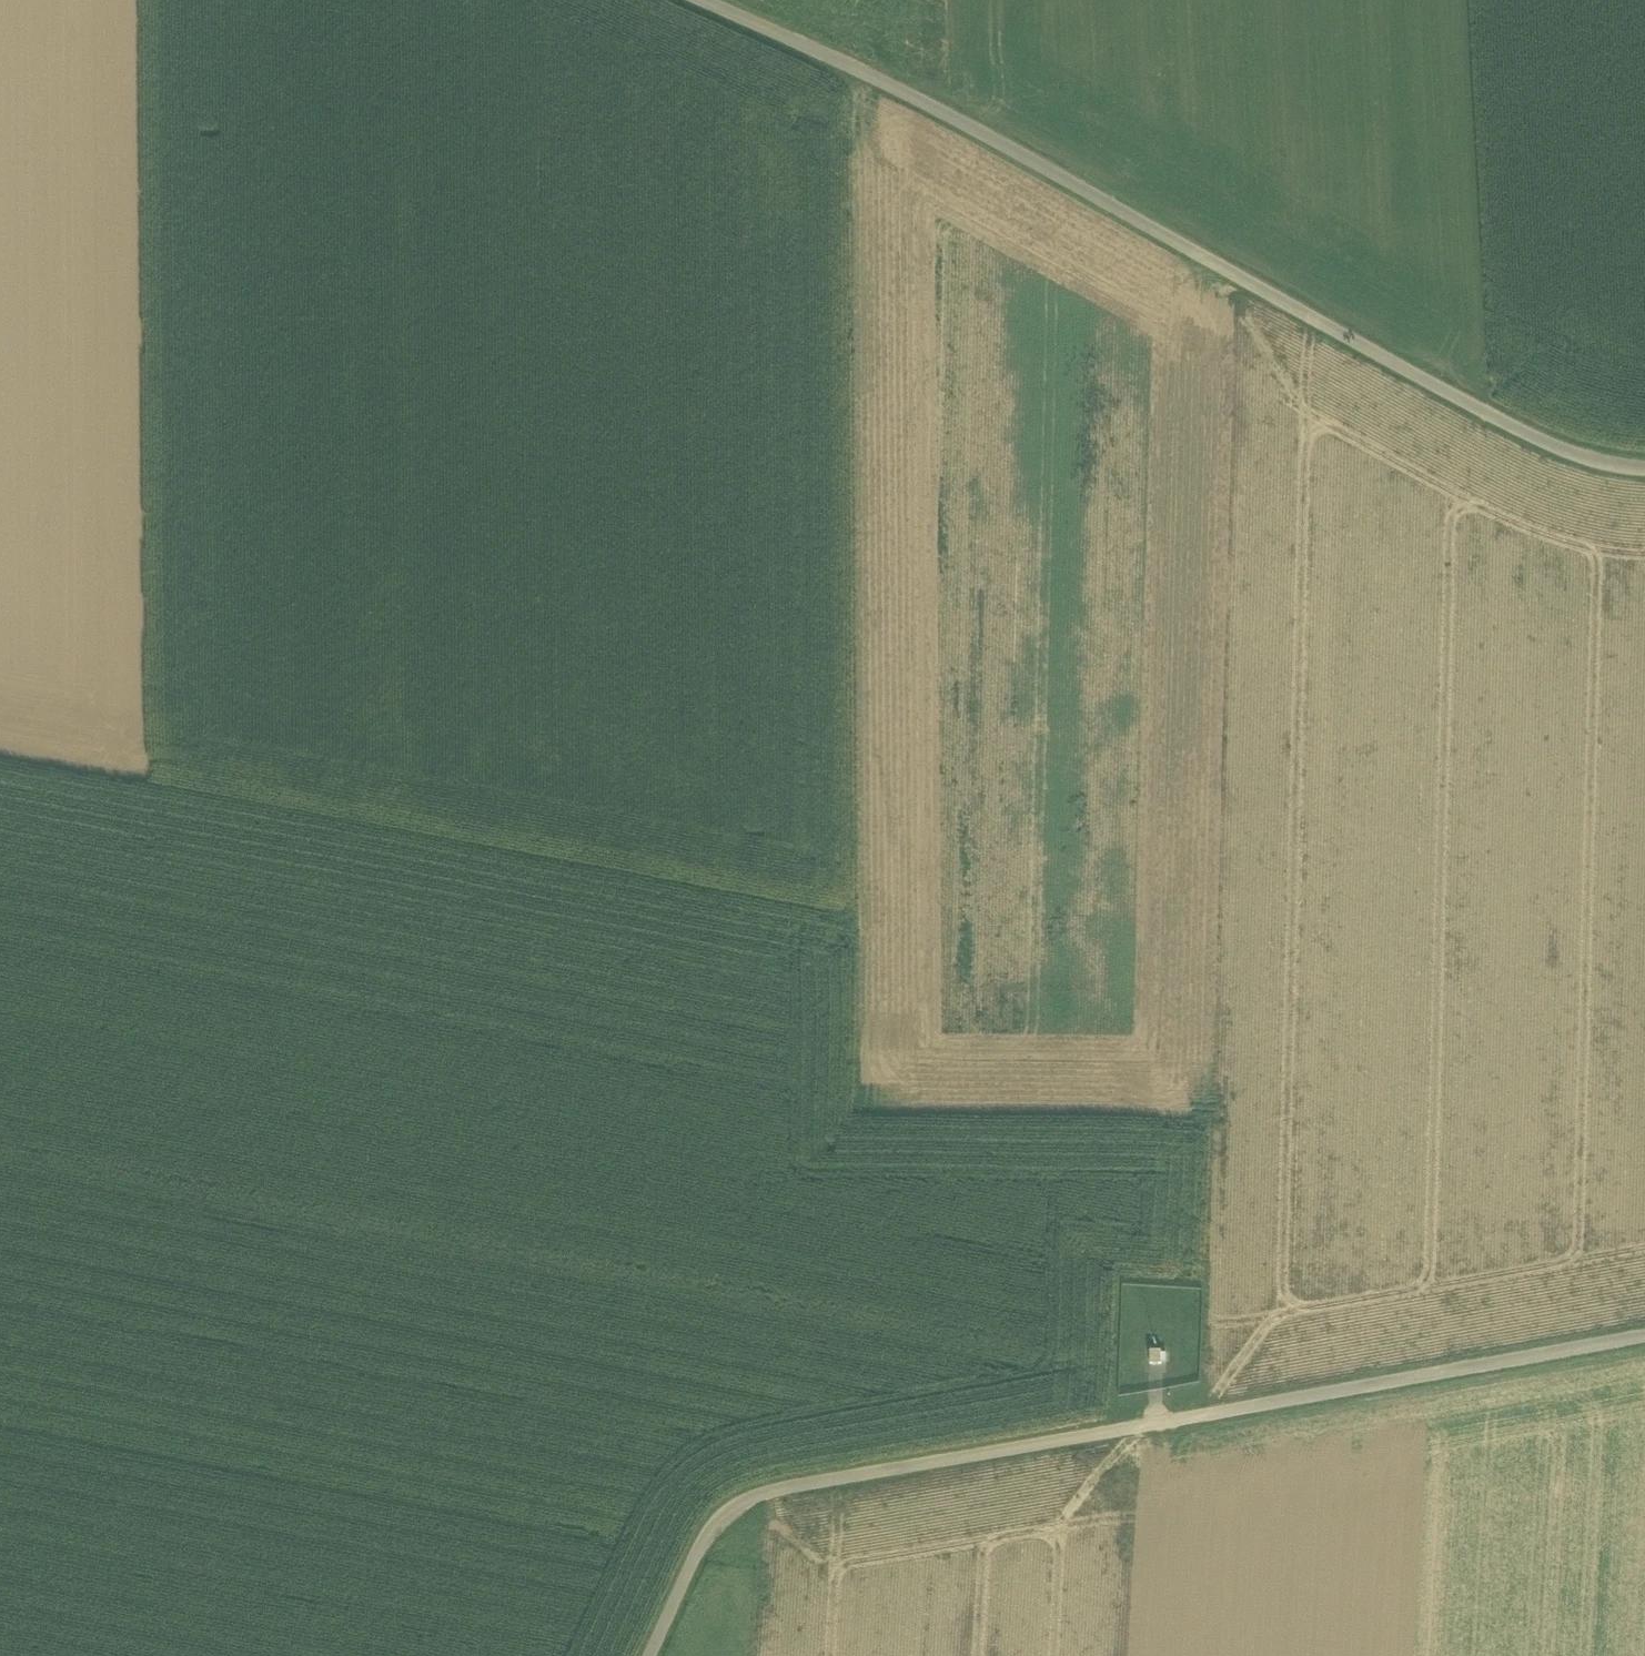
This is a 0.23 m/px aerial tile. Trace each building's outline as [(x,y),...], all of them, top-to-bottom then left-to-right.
[(1150,1352),(1151,1365),(1162,1365),(1161,1351),(1150,1352)]
